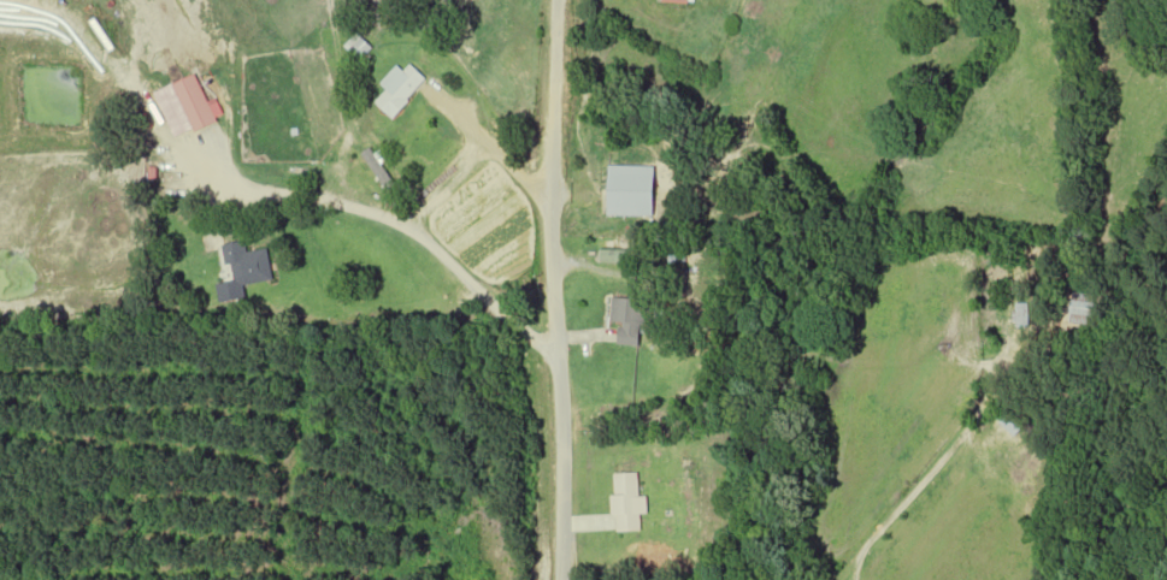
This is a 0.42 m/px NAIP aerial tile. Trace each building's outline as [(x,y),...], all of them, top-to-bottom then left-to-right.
[(342,47),(358,62),(371,48),(356,33),(342,47)] [(426,79),(410,65),(403,72),(396,66),(379,85),(385,90),(374,103),(391,118),(426,79)] [(653,166),(608,166),(608,216),(653,216),(653,166)] [(224,243),(229,281),(216,283),(218,302),(244,298),(242,284),(271,280),(266,249),(244,252),(243,240),(224,243)] [(628,252),(601,252),(601,262),(628,262),(628,252)] [(1096,325),(1099,293),(1075,290),(1071,322),(1096,325)] [(652,300),(611,298),(610,323),(619,323),(618,345),(639,346),(640,333),(650,333),(652,300)] [(1028,327),(1028,304),(1015,304),(1015,327),(1028,327)] [(1014,436),(1026,423),(1012,411),(1000,423),(1014,436)] [(638,497),(637,474),(613,474),(614,532),(641,531),(640,516),(646,516),(645,497),(638,497)]
